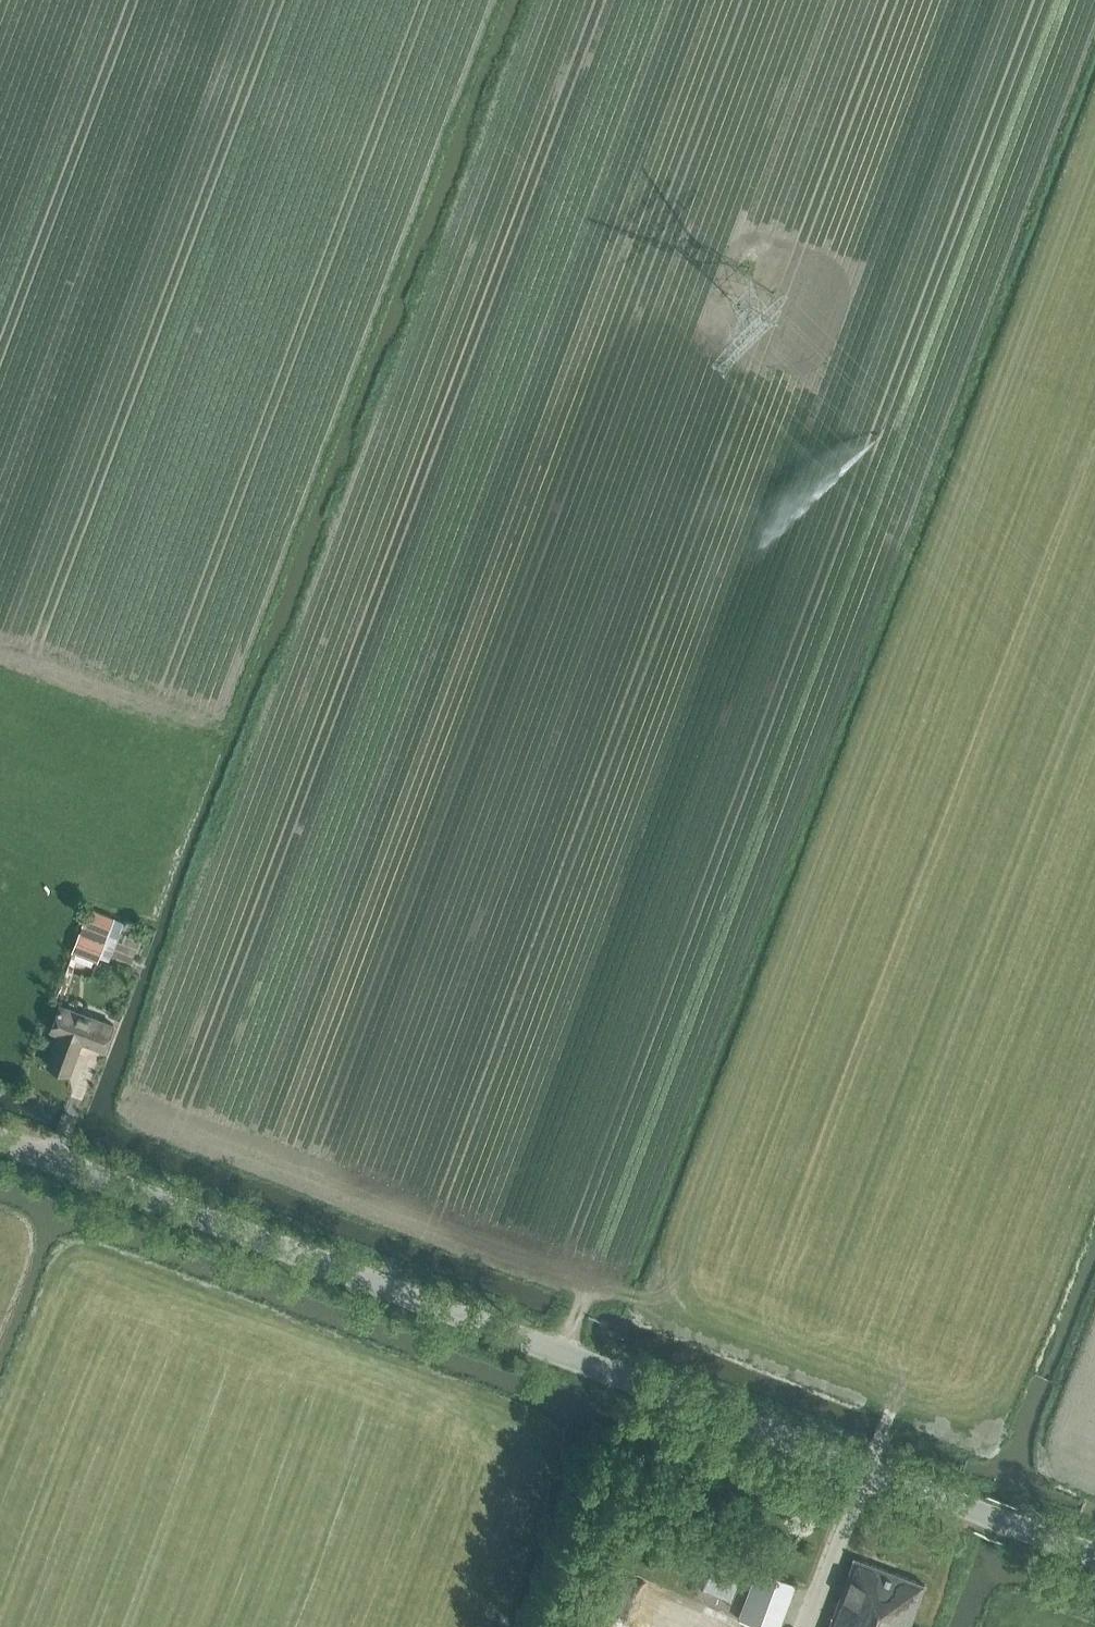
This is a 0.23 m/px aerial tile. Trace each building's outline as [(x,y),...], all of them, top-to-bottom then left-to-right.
[(99,961),(116,917),(90,907),(73,951),(99,961)] [(104,1049),(113,1023),(59,1004),(50,1030),(57,1033),(46,1065),(69,1074),(81,1041),(104,1049)] [(855,1559),(829,1626),(910,1626),(925,1585),(855,1559)] [(732,1600),(744,1571),(716,1560),(704,1589),(732,1600)] [(740,1620),(759,1626),(761,1626),(779,1578),(758,1570),(740,1620)]
